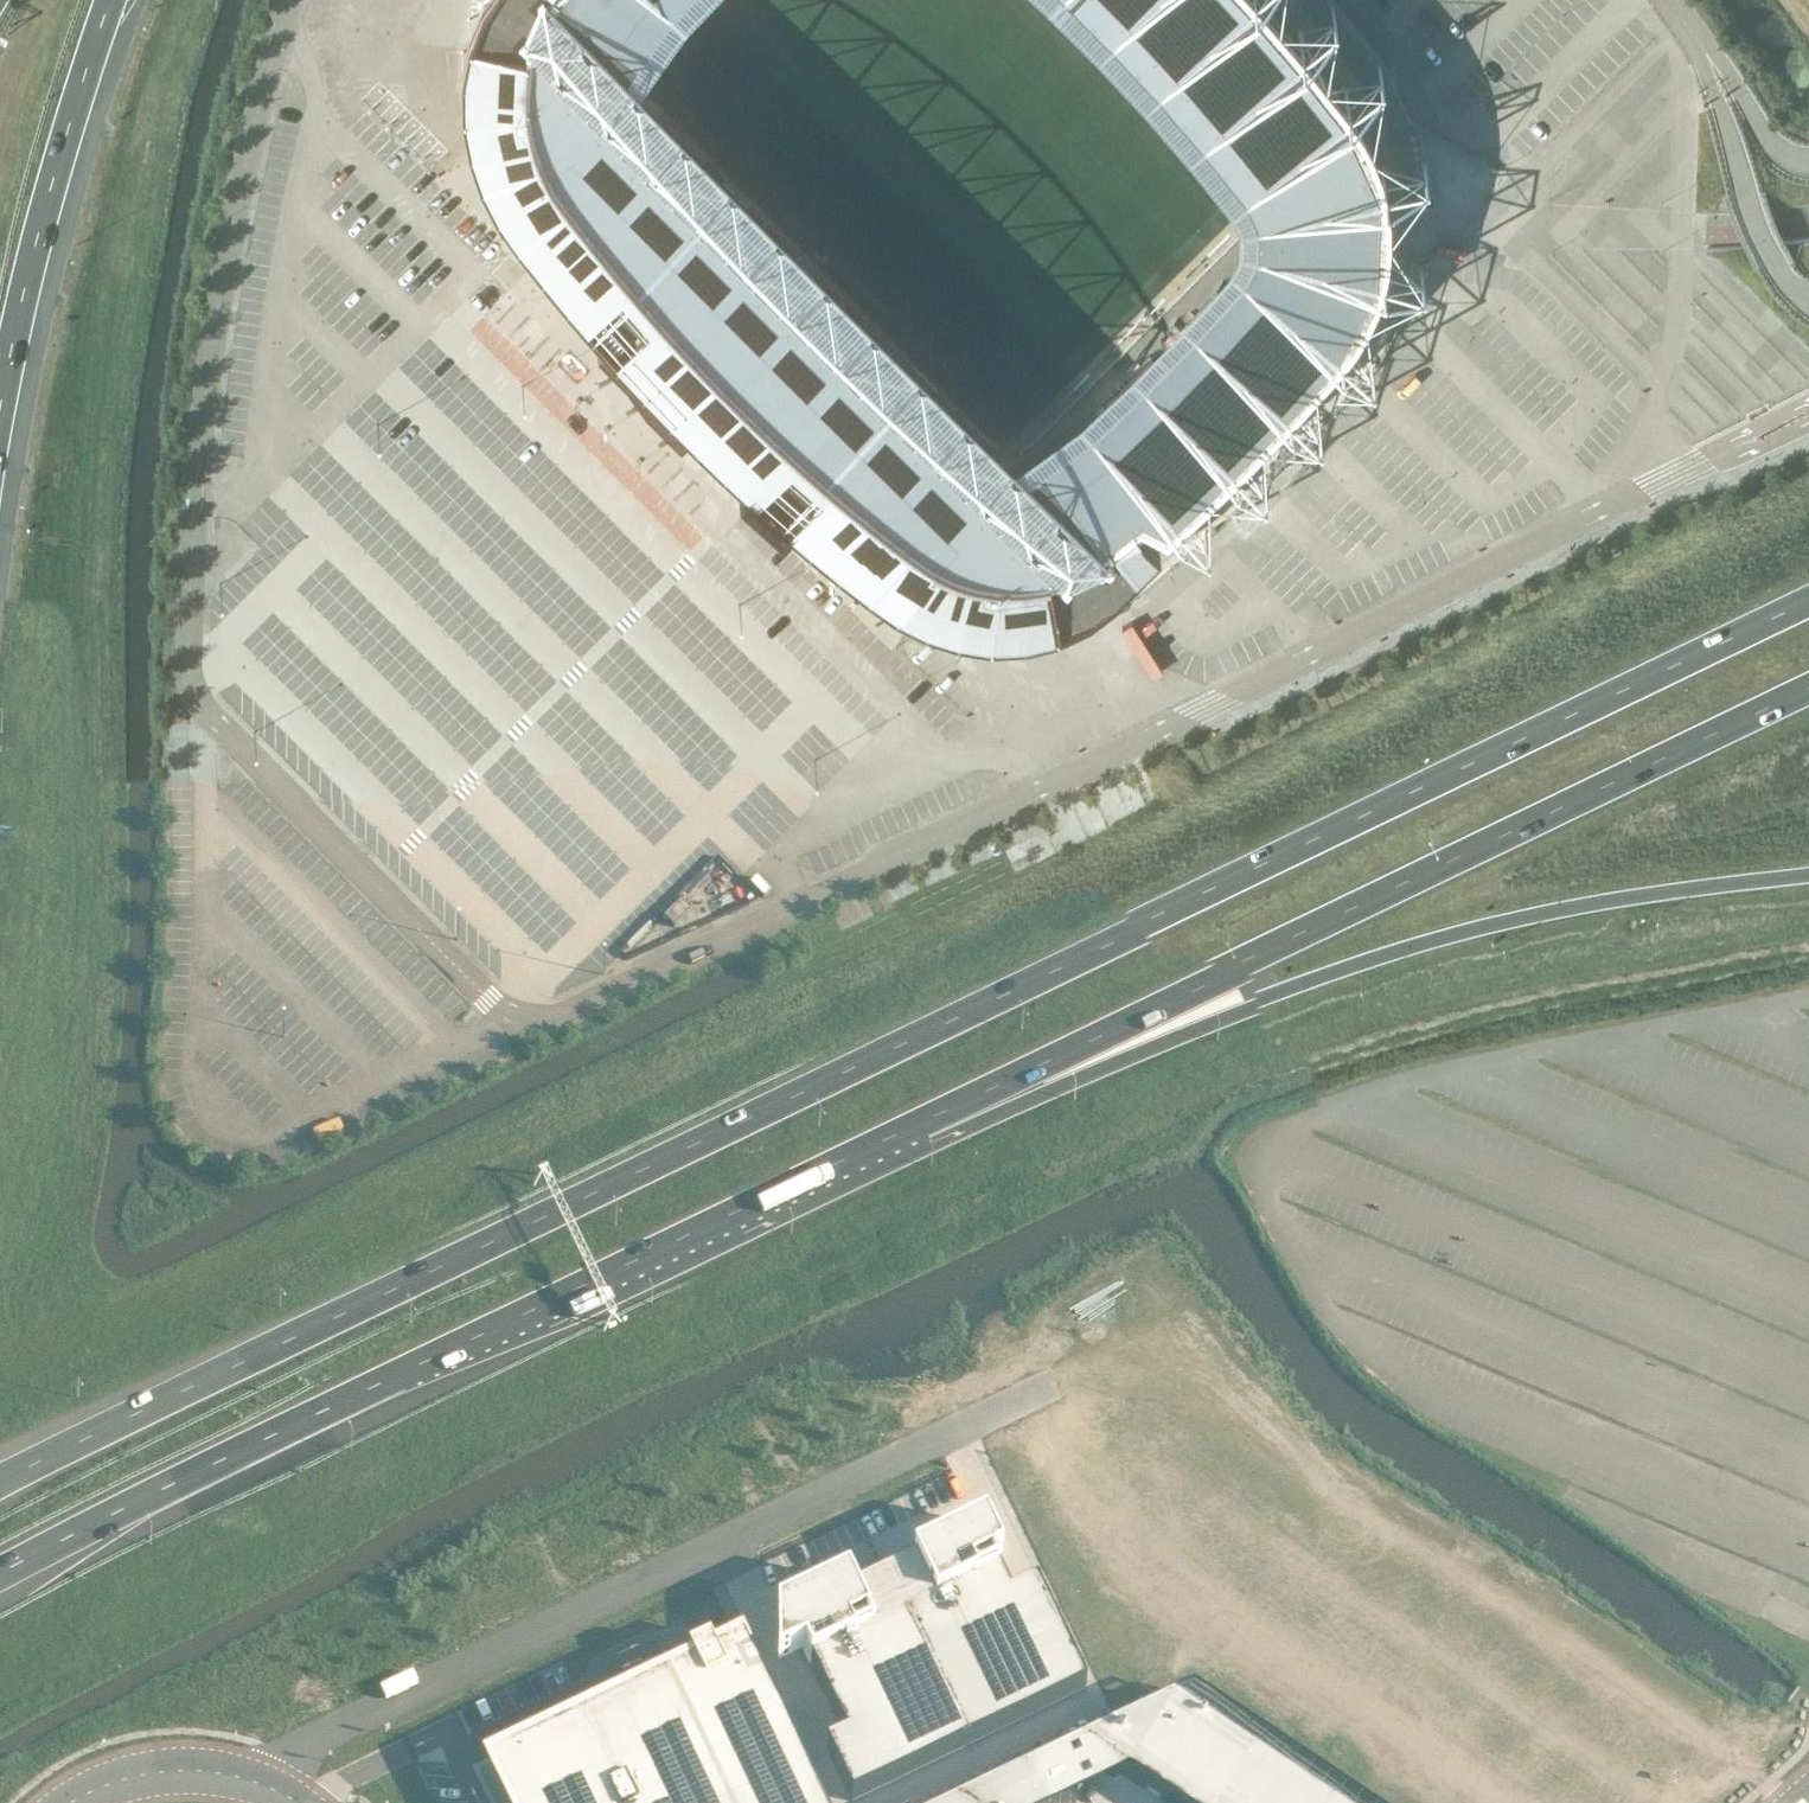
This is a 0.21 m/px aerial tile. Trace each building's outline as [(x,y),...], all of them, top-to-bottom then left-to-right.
[(463,14),(458,41),(464,90),(481,144),(521,208),(626,330),(656,362),(677,383),(761,461),(821,510),(880,556),(911,575),(949,590),(982,598),(1029,595),(1054,592),(1096,570),(1130,541),(1152,518),(1131,495),(1138,488),(1163,501),(1216,449),(1296,365),(1339,318),(1371,256),(1385,207),(1380,157),(1359,100),(1317,40),(1284,0),(1065,0),(1197,134),(1232,177),(1236,209),(1205,254),(1144,319),(1071,387),(1008,428),(636,58),(671,7),(677,0),(467,0),(463,14)] [(681,897),(664,913),(665,914),(674,923),(691,907),(682,897),(681,897)] [(848,1576),(778,1610),(778,1661),(804,1649),(846,1735),(847,1737),(830,1745),(829,1742),(826,1744),(852,1798),(966,1743),(1086,1685),(1036,1582),(1032,1584),(1033,1586),(1016,1595),(1015,1593),(1010,1595),(993,1559),(1002,1555),(985,1521),(913,1556),(915,1560),(885,1574),(854,1589),(848,1576)] [(487,1767),(504,1802),(819,1802),(749,1657),(750,1657),(742,1639),(739,1640),(739,1641),(714,1654),(712,1654),(709,1648),(708,1648),(705,1652),(700,1655),(694,1658),(689,1657),(688,1658),(691,1664),(606,1705),(605,1706),(606,1707),(597,1711),(589,1716),(588,1714),(565,1725),(564,1730),(487,1767)] [(1083,1743),(1084,1745),(1129,1775),(1146,1786),(1147,1785),(1161,1794),(1160,1796),(1171,1802),(1327,1802),(1172,1700),(1120,1725),(1083,1743)] [(957,1802),(1070,1802),(1076,1800),(1075,1797),(1073,1798),(1065,1781),(1067,1780),(1065,1776),(1064,1777),(1055,1760),(1057,1759),(1056,1758),(1055,1756),(957,1802)]
